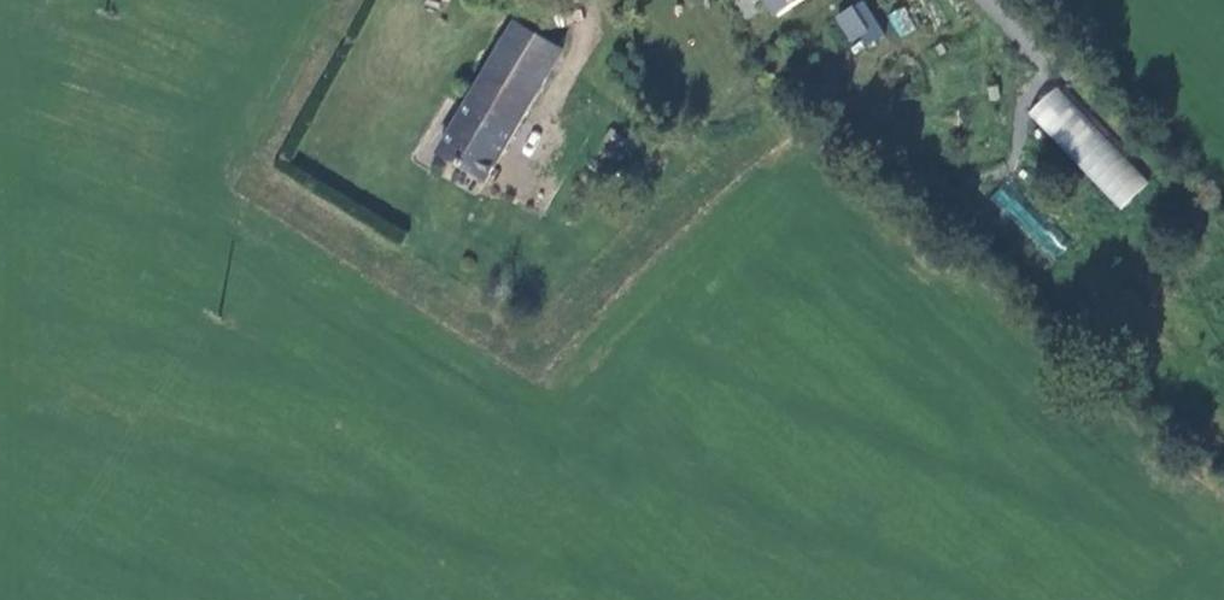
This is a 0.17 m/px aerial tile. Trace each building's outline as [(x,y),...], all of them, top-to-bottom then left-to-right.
[(777,15),(804,0),(769,0),(777,15)] [(884,31),(863,0),(857,0),(833,16),(856,50),(884,31)] [(897,37),(915,30),(906,6),(888,12),(897,37)] [(487,176),(530,102),(526,100),(541,73),(545,75),(560,49),(513,22),(498,48),(440,149),(487,176)] [(1027,112),(1119,210),(1149,183),(1057,84),(1027,112)]
